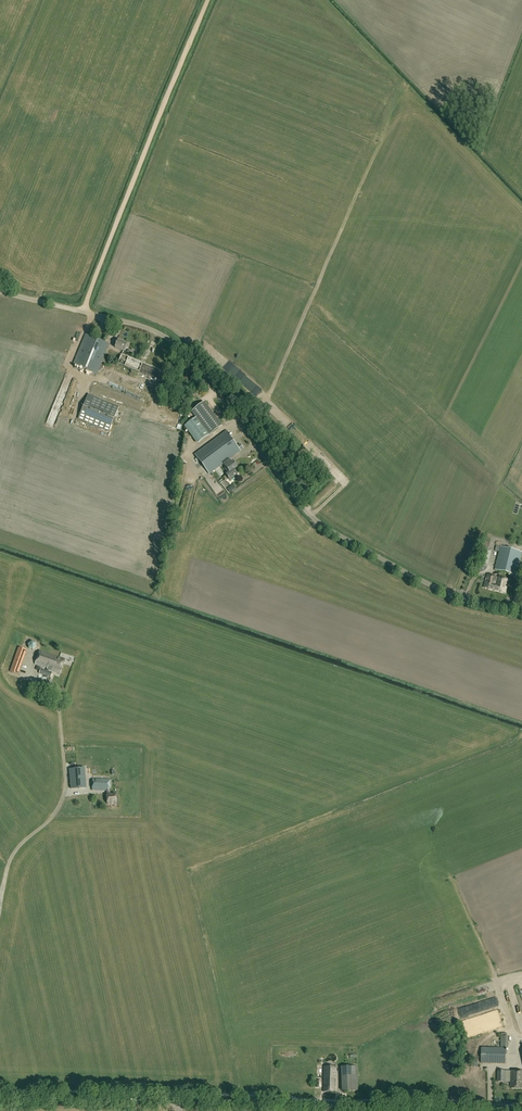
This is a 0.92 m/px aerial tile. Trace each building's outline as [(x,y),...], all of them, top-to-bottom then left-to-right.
[(97,374),(109,344),(86,334),(74,364),(97,374)] [(115,348),(124,352),(127,345),(118,341),(115,348)] [(210,352),(213,345),(206,343),(204,350),(210,352)] [(166,372),(122,354),(118,363),(118,364),(116,368),(115,370),(134,377),(137,371),(162,381),(166,372)] [(119,407),(88,394),(78,419),(109,432),(119,407)] [(191,412),(196,419),(186,427),(199,444),(219,429),(204,409),(206,407),(203,403),(191,412)] [(209,475),(223,464),(229,460),(240,451),(227,434),(196,457),(209,475)] [(231,463),(230,462),(229,460),(223,464),(225,468),(224,469),(226,471),(227,471),(228,471),(229,473),(230,473),(234,470),(237,468),(233,462),(231,463)] [(238,474),(234,470),(230,473),(229,473),(226,475),(228,478),(229,480),(229,479),(230,480),(231,480),(232,480),(235,479),(235,478),(234,477),(238,474)] [(342,483),(347,476),(342,472),(337,479),(342,483)] [(207,478),(212,485),(217,480),(212,474),(207,478)] [(317,509),(337,488),(332,483),(312,504),(317,509)] [(521,555),(521,553),(500,547),(495,570),(517,576),(521,555)] [(485,549),(481,565),(488,566),(491,551),(485,549)] [(484,588),(496,591),(497,586),(496,586),(498,577),(487,575),(484,588)] [(498,577),(497,586),(496,591),(506,593),(507,586),(506,586),(507,582),(508,582),(508,579),(498,577)] [(18,675),(27,651),(19,648),(10,672),(18,675)] [(47,669),(47,671),(48,672),(49,670),(61,674),(65,660),(40,651),(35,665),(47,669)] [(48,672),(47,671),(41,669),(40,674),(41,674),(39,681),(44,682),(44,680),(45,680),(46,676),(51,678),(53,673),(48,672)] [(69,769),(71,789),(79,788),(86,787),(86,782),(85,768),(69,769)] [(110,781),(93,779),(92,790),(107,791),(108,795),(107,795),(108,804),(117,803),(116,794),(111,795),(110,791),(110,781)] [(506,1048),(507,1036),(506,1034),(502,1034),(501,1048),(482,1048),(481,1063),(506,1064),(506,1048)] [(343,1091),(358,1090),(358,1083),(358,1077),(357,1077),(356,1067),(350,1067),(350,1065),(342,1065),(343,1091)] [(324,1067),(324,1092),(336,1092),(336,1067),(324,1067)] [(498,1071),(497,1082),(505,1082),(506,1071),(498,1071)] [(511,1089),(521,1089),(521,1071),(511,1071),(511,1089)]
